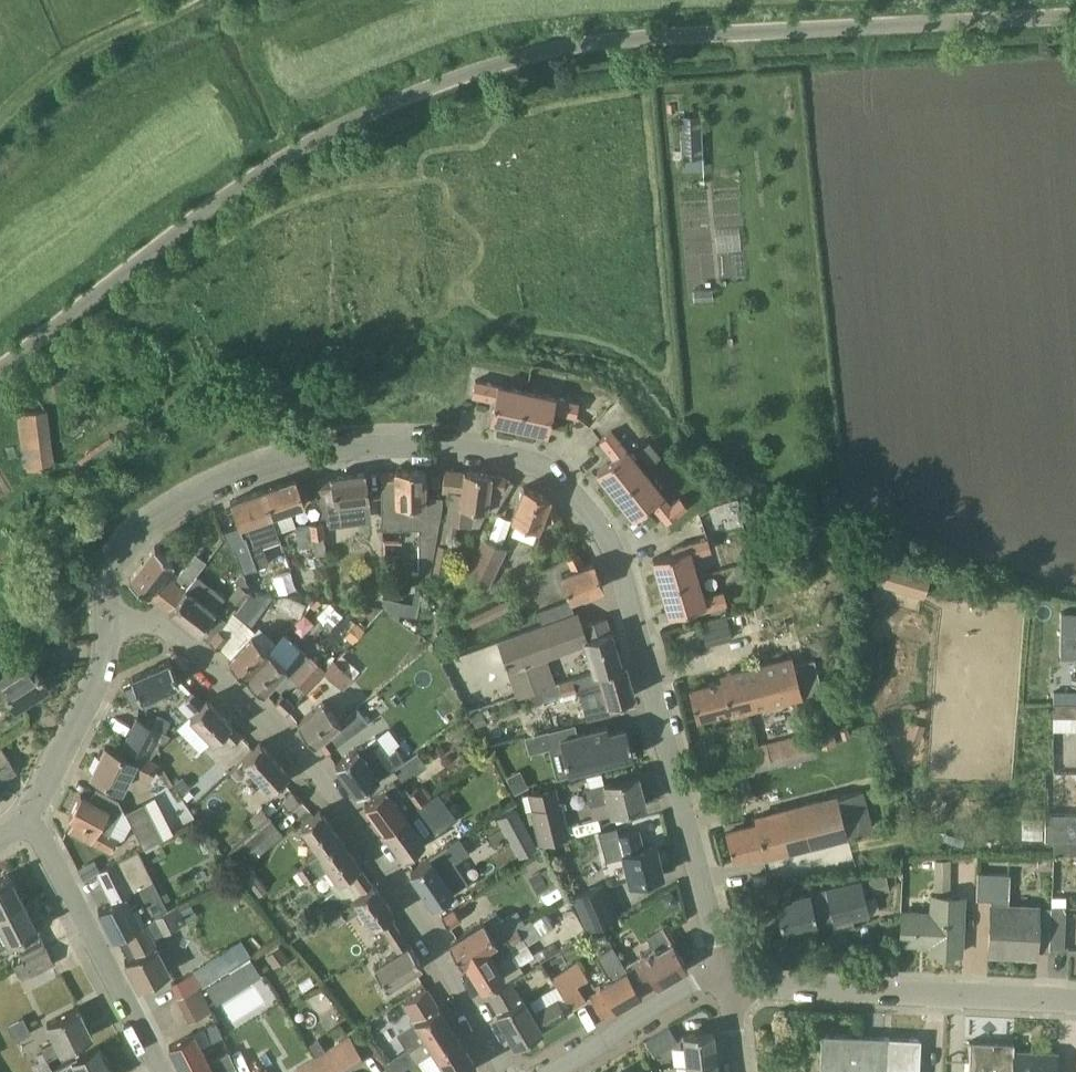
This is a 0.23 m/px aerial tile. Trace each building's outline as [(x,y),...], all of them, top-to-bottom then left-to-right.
[(701,113),(680,114),(681,157),(702,156),(701,113)] [(508,387),(475,380),(472,394),(494,399),(490,419),(501,421),(508,387)] [(527,391),(508,387),(501,421),(519,425),(527,391)] [(84,406),(94,399),(87,389),(77,396),(84,406)] [(538,430),(545,395),(527,391),(519,425),(538,430)] [(578,402),(545,395),(538,430),(547,432),(552,410),(576,415),(578,402)] [(44,410),(18,413),(26,467),(51,463),(44,410)] [(612,430),(600,439),(614,457),(597,470),(604,478),(632,456),(632,455),(612,430)] [(644,471),(644,470),(632,456),(604,478),(616,494),(644,471)] [(424,468),(395,468),(395,472),(381,472),(381,482),(382,481),(382,526),(402,526),(401,503),(424,503),(424,468)] [(450,490),(446,522),(457,523),(472,525),(472,524),(479,525),(486,509),(487,509),(490,485),(504,487),(506,476),(491,474),(464,470),(462,491),(450,490)] [(628,509),(657,486),(644,471),(616,494),(628,509)] [(365,472),(330,477),(331,478),(316,480),(318,492),(318,496),(325,495),(327,508),(335,507),(336,510),(353,508),(356,523),(371,522),(367,498),(369,498),(365,472)] [(261,490),(270,515),(305,503),(296,477),(261,490)] [(550,496),(524,485),(512,518),(538,528),(545,510),(549,519),(559,515),(550,497),(550,496)] [(687,506),(687,505),(679,495),(669,502),(657,486),(628,509),(634,516),(652,502),(667,521),(678,512),(687,506)] [(270,515),(261,490),(230,500),(228,501),(237,527),(224,532),(232,550),(235,549),(239,563),(252,559),(248,545),(251,544),(249,538),(274,529),(269,515),(270,515)] [(420,571),(429,572),(434,542),(439,519),(420,519),(420,525),(420,571)] [(322,521),(297,524),(301,546),(314,544),(316,553),(327,551),(322,521)] [(506,547),(502,545),(489,539),(483,536),(464,577),(467,578),(461,590),(475,597),(481,584),(488,587),(506,547)] [(723,590),(702,596),(696,575),(717,569),(711,548),(707,538),(672,547),(673,552),(653,558),(670,614),(692,608),(693,611),(727,601),(723,590)] [(434,542),(429,572),(447,576),(452,545),(434,542)] [(163,572),(173,560),(155,546),(145,558),(143,557),(139,561),(141,562),(129,578),(147,593),(148,592),(169,608),(185,588),(194,576),(183,568),(174,580),(163,572)] [(603,587),(594,562),(584,565),(577,552),(567,557),(573,569),(561,574),(570,599),(603,587)] [(876,584),(926,590),(929,565),(879,559),(876,584)] [(743,565),(734,567),(737,581),(747,579),(743,565)] [(249,591),(239,583),(229,595),(239,603),(249,591)] [(412,602),(384,597),(384,603),(399,606),(399,612),(417,616),(422,589),(415,587),(412,602)] [(185,588),(169,608),(168,609),(197,631),(214,610),(185,588)] [(265,599),(251,589),(233,610),(248,621),(265,599)] [(513,603),(508,593),(467,612),(472,623),(513,603)] [(305,603),(295,599),(289,612),(299,616),(300,617),(305,603)] [(567,599),(535,611),(540,624),(572,613),(567,599)] [(343,614),(329,601),(317,614),(330,627),(343,614)] [(621,663),(621,662),(611,630),(610,630),(605,616),(596,619),(581,624),(576,611),(572,613),(540,624),(496,640),(506,672),(516,697),(553,683),(544,658),(586,643),(594,672),(621,663)] [(726,613),(698,621),(704,643),(732,635),(726,613)] [(365,628),(356,619),(343,633),(352,641),(365,628)] [(225,638),(217,630),(209,641),(218,647),(225,638)] [(252,633),(230,657),(228,658),(245,674),(269,649),(252,633)] [(262,690),(286,665),(269,649),(245,674),(262,690)] [(341,653),(335,660),(354,677),(360,670),(345,657),(341,653)] [(27,655),(0,673),(0,697),(6,693),(15,706),(47,685),(27,655)] [(312,655),(292,676),(305,689),(325,668),(312,655)] [(812,659),(795,663),(793,657),(720,675),(721,679),(689,687),(696,717),(729,709),(730,712),(767,703),(768,708),(773,709),(781,708),(784,704),(782,699),(802,694),(802,696),(820,691),(812,659)] [(335,659),(324,671),(343,689),(354,677),(335,660),(335,659)] [(169,660),(131,677),(141,698),(179,681),(169,660)] [(625,661),(621,662),(621,663),(594,672),(557,683),(539,689),(543,700),(573,690),(575,694),(603,686),(608,703),(635,695),(625,661)] [(193,691),(178,705),(189,716),(190,715),(198,707),(203,702),(193,691)] [(293,705),(282,694),(275,702),(286,712),(293,705)] [(828,696),(816,699),(818,708),(831,705),(828,696)] [(190,715),(194,719),(212,738),(213,739),(221,732),(232,743),(241,735),(230,724),(231,723),(207,698),(203,702),(198,707),(190,715)] [(318,739),(343,716),(340,712),(336,715),(324,700),(297,722),(314,742),(318,739)] [(1052,701),(1052,715),(1075,715),(1075,701),(1052,701)] [(336,744),(367,721),(354,707),(343,716),(318,739),(327,752),(336,745),(336,744)] [(471,713),(476,726),(487,722),(482,708),(471,713)] [(171,734),(157,727),(137,717),(124,744),(139,752),(138,753),(148,758),(149,757),(154,745),(159,747),(171,734)] [(636,764),(628,733),(626,726),(579,739),(576,727),(525,740),(530,756),(549,751),(557,781),(570,777),(571,781),(636,764)] [(815,754),(810,733),(704,759),(710,781),(815,754)] [(393,746),(385,752),(374,736),(358,747),(335,763),(357,793),(379,776),(402,758),(393,746)] [(260,742),(253,748),(243,758),(271,789),(288,773),(260,742)] [(16,769),(0,743),(0,779),(16,769)] [(135,760),(105,745),(91,773),(121,788),(130,770),(147,779),(156,761),(149,757),(148,758),(138,753),(135,760)] [(522,773),(508,779),(515,795),(530,788),(522,773)] [(638,775),(588,788),(586,789),(593,816),(611,812),(611,813),(646,804),(638,775)] [(183,776),(174,783),(181,793),(190,786),(183,776)] [(416,786),(408,792),(405,789),(400,793),(392,782),(386,788),(365,803),(384,829),(426,799),(417,788),(416,786)] [(424,783),(417,788),(426,799),(432,794),(424,783)] [(556,785),(528,792),(532,808),(530,808),(538,842),(568,834),(556,785)] [(123,807),(119,799),(116,797),(97,787),(90,798),(81,793),(69,815),(74,818),(68,827),(111,850),(118,837),(109,832),(123,807)] [(864,790),(839,796),(755,817),(756,821),(725,828),(733,859),(763,851),(764,855),(848,834),(873,827),(864,790)] [(294,791),(282,802),(290,810),(301,799),(294,791)] [(426,799),(384,829),(404,856),(424,841),(429,837),(418,824),(435,811),(426,799)] [(145,801),(125,811),(143,847),(163,837),(145,801)] [(271,815),(261,805),(250,816),(260,826),(271,815)] [(499,817),(508,835),(525,826),(516,808),(499,817)] [(320,810),(315,813),(301,823),(320,850),(340,837),(320,810)] [(1044,813),(1044,838),(1053,838),(1053,840),(1075,840),(1075,813),(1044,813)] [(255,855),(280,830),(268,818),(243,843),(255,855)] [(638,827),(617,833),(622,852),(630,882),(663,873),(656,843),(643,846),(638,827)] [(442,847),(412,868),(410,870),(434,904),(453,891),(440,871),(457,859),(469,852),(464,844),(458,835),(442,847)] [(337,907),(351,897),(372,883),(358,865),(359,864),(340,837),(320,850),(319,851),(319,852),(306,861),(292,872),(301,884),(315,873),(317,875),(330,866),(338,878),(330,885),(334,891),(317,902),(326,914),(337,907)] [(1075,852),(1075,840),(1053,840),(1053,852),(1075,852)] [(98,908),(113,937),(124,932),(140,923),(131,907),(136,904),(130,892),(153,881),(137,850),(125,856),(105,867),(110,874),(101,879),(112,900),(98,908)] [(97,871),(100,869),(95,858),(77,867),(83,878),(97,871)] [(935,872),(951,872),(951,859),(935,859),(935,872)] [(250,866),(241,873),(258,894),(267,887),(250,866)] [(1038,906),(1038,905),(1008,904),(1009,872),(977,871),(976,897),(990,898),(990,901),(992,903),(988,953),(990,953),(990,952),(1016,954),(1015,954),(1021,955),(1021,954),(1035,955),(1036,955),(1037,950),(1050,950),(1052,906),(1052,905),(1051,905),(1050,905),(1050,906),(1038,906)] [(0,877),(0,912),(23,900),(9,873),(0,877)] [(547,873),(530,883),(539,900),(556,890),(547,873)] [(872,893),(890,889),(886,874),(869,878),(872,893)] [(866,897),(862,880),(822,888),(822,890),(793,897),(794,899),(776,903),(783,931),(796,928),(797,930),(832,922),(834,931),(855,926),(853,917),(870,913),(870,912),(866,897)] [(337,907),(326,914),(324,916),(332,926),(361,906),(385,940),(389,937),(399,930),(388,914),(393,910),(373,882),(372,883),(351,897),(337,907)] [(602,885),(572,898),(585,928),(615,914),(602,885)] [(673,890),(662,895),(665,903),(671,904),(678,901),(673,890)] [(964,897),(932,895),(931,912),(902,910),(901,942),(929,944),(929,950),(962,952),(964,897)] [(1052,905),(1065,905),(1066,897),(1052,896),(1052,905)] [(13,940),(22,957),(45,944),(36,928),(37,928),(23,900),(0,912),(0,947),(13,940)] [(167,909),(154,916),(162,932),(186,920),(177,903),(167,909)] [(1052,905),(1052,906),(1050,950),(1064,951),(1065,905),(1052,905)] [(452,910),(442,917),(448,926),(458,919),(452,910)] [(496,912),(485,919),(449,941),(461,961),(464,959),(497,938),(503,935),(502,934),(514,926),(507,915),(501,919),(496,912)] [(515,927),(521,937),(526,945),(542,935),(532,918),(515,927)] [(169,971),(152,937),(143,922),(140,923),(124,932),(136,953),(125,959),(139,986),(169,971)] [(508,950),(510,948),(509,945),(521,937),(514,926),(502,934),(503,935),(497,938),(464,959),(482,986),(504,973),(503,972),(516,964),(508,950)] [(687,966),(672,940),(669,942),(661,927),(646,936),(653,947),(639,955),(640,956),(624,966),(626,969),(640,992),(656,983),(656,984),(687,966)] [(409,942),(408,943),(399,930),(389,937),(397,949),(394,952),(374,965),(387,985),(422,962),(409,942)] [(47,946),(46,947),(45,944),(22,957),(22,959),(13,963),(18,973),(27,968),(31,974),(55,962),(47,946)] [(280,945),(265,955),(273,967),(288,957),(280,945)] [(595,954),(609,979),(595,987),(598,991),(590,996),(601,1015),(614,1008),(614,1009),(641,993),(640,992),(626,969),(624,966),(611,945),(595,954)] [(251,954),(221,973),(236,995),(265,976),(251,954)] [(587,976),(578,960),(552,976),(572,1009),(587,999),(577,983),(587,976)] [(179,996),(201,985),(194,971),(171,983),(179,996)] [(521,995),(519,996),(510,981),(488,994),(497,1010),(496,1011),(515,1043),(566,1013),(557,998),(532,1014),(521,995)] [(179,996),(177,997),(189,1021),(209,1011),(197,987),(179,996)] [(427,987),(408,999),(405,1001),(414,1017),(414,1018),(415,1020),(397,1031),(415,1060),(434,1049),(457,1034),(427,987)] [(53,1070),(46,1057),(92,1034),(77,1006),(46,1022),(55,1041),(41,1048),(43,1051),(36,1055),(39,1059),(31,1064),(35,1071),(49,1071),(53,1070)] [(216,1021),(194,1032),(169,1045),(183,1071),(185,1071),(208,1060),(200,1045),(222,1034),(216,1021)] [(678,1040),(669,1026),(646,1040),(655,1055),(678,1040)] [(713,1030),(683,1034),(687,1065),(716,1061),(713,1030)] [(448,1071),(464,1071),(476,1065),(457,1034),(434,1049),(448,1071)] [(822,1034),(820,1071),(853,1071),(855,1035),(822,1034)] [(855,1035),(853,1071),(886,1071),(888,1037),(855,1035)] [(886,1071),(919,1071),(920,1038),(888,1037),(886,1071)] [(316,1057),(327,1050),(318,1038),(307,1045),(316,1057)] [(329,1053),(317,1060),(315,1061),(321,1071),(342,1071),(361,1060),(349,1040),(329,1053)] [(1014,1052),(1014,1043),(1013,1043),(970,1041),(971,1041),(969,1041),(969,1057),(962,1057),(962,1059),(969,1059),(969,1061),(973,1061),(973,1068),(968,1067),(968,1071),(1012,1071),(1014,1052)] [(57,1068),(60,1071),(112,1071),(97,1045),(71,1059),(60,1065),(57,1067),(57,1068)] [(185,1071),(222,1071),(235,1065),(228,1050),(208,1060),(185,1071)] [(1058,1067),(1057,1067),(1057,1053),(1056,1053),(1056,1054),(1014,1052),(1012,1071),(1057,1071),(1058,1067)] [(298,1071),(321,1071),(315,1061),(298,1071)] [(716,1061),(687,1065),(687,1071),(718,1071),(716,1061)]
